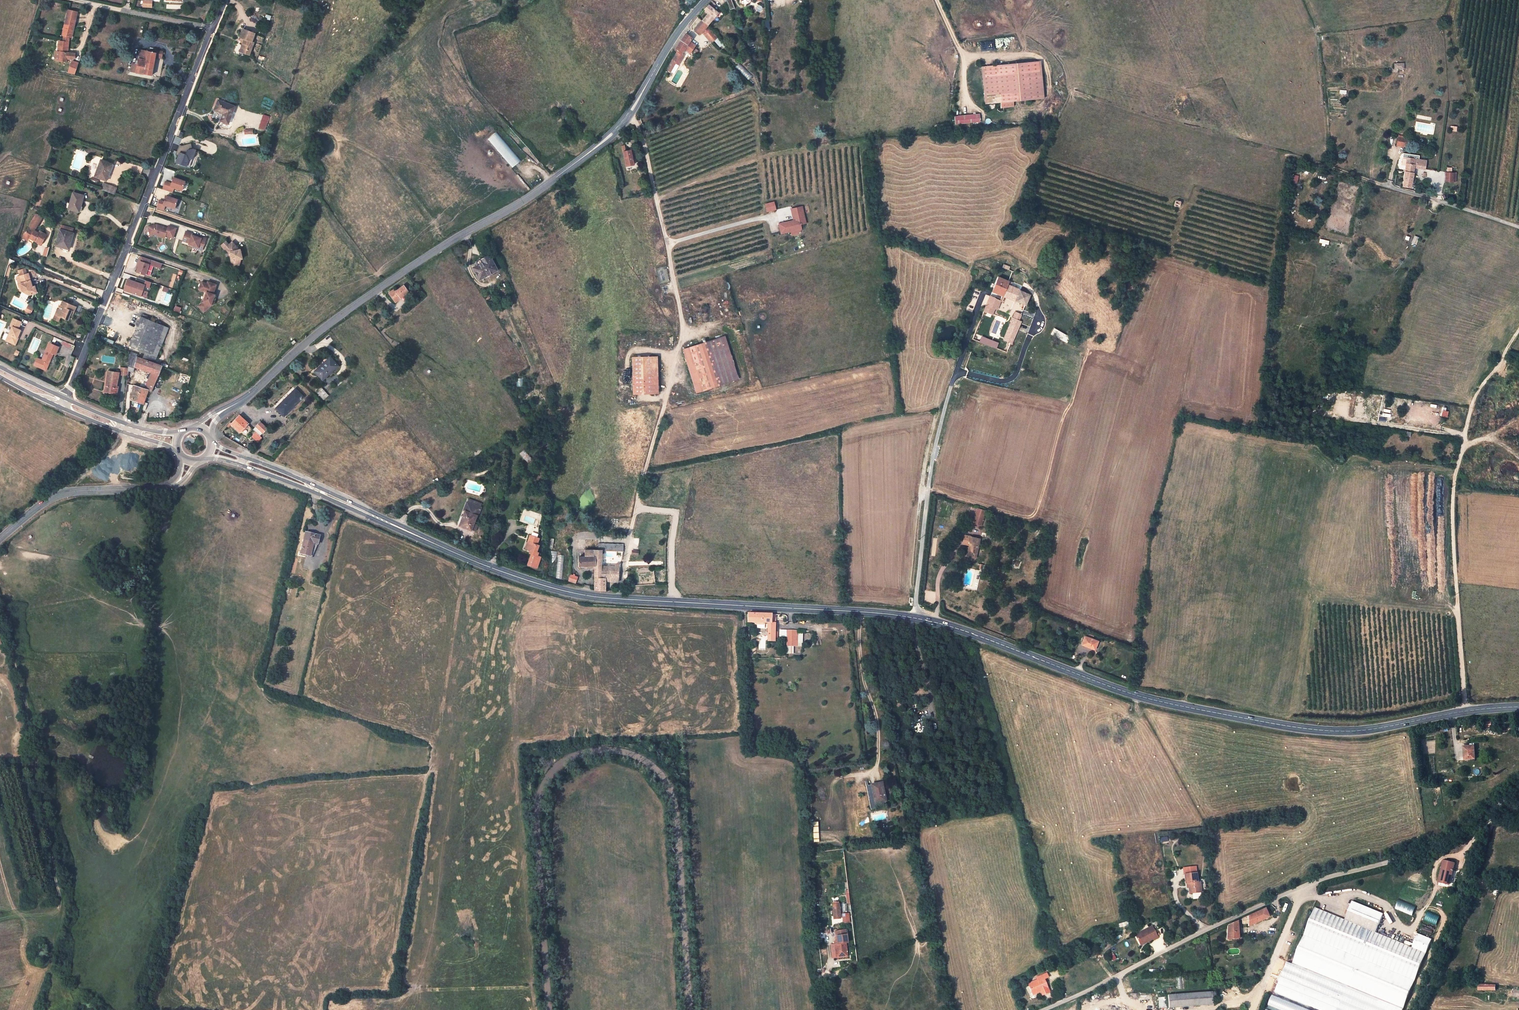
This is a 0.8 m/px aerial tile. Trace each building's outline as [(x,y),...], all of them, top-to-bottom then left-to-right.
[(707,26),(719,13),(709,5),(705,9),(704,10),(708,14),(702,21),(707,26)] [(59,61),(66,62),(67,59),(73,60),(75,58),(75,53),(67,52),(69,37),(71,38),(76,18),(77,12),(68,10),(66,16),(64,24),(66,25),(63,36),(63,42),(58,41),(58,50),(60,50),(60,52),(59,61)] [(707,26),(702,21),(694,30),(701,36),(703,34),(706,37),(710,30),(707,26)] [(240,51),(240,52),(245,54),(247,49),(250,51),(253,43),(251,42),(254,34),(243,30),(240,38),(242,39),(244,39),(243,43),(240,51)] [(709,41),(715,36),(710,30),(706,37),(709,41)] [(686,33),(685,34),(681,39),(675,50),(677,52),(680,55),(683,50),(689,53),(695,45),(690,43),(693,39),(686,33)] [(720,47),(723,44),(718,38),(714,41),(720,47)] [(137,65),(135,64),(132,64),(130,72),(151,76),(155,57),(161,58),(162,54),(162,52),(155,50),(155,49),(153,49),(153,50),(148,49),(147,52),(140,50),(138,62),(137,65)] [(680,55),(677,52),(666,70),(670,72),(676,63),(679,65),(685,57),(683,55),(685,51),(683,50),(680,55)] [(68,73),(75,76),(79,64),(72,61),(68,73)] [(1034,61),(982,65),(985,103),(1037,99),(1034,61)] [(740,64),(736,67),(749,80),(752,76),(740,64)] [(218,100),(214,111),(223,114),(220,121),(228,124),(234,107),(218,100)] [(980,114),(955,116),(956,124),(980,121),(980,114)] [(263,115),(259,128),(264,129),(268,117),(263,115)] [(498,132),(489,138),(510,169),(519,162),(498,132)] [(1398,136),(1396,146),(1407,148),(1409,137),(1398,136)] [(191,148),(190,143),(182,145),(179,144),(176,151),(179,152),(178,155),(178,156),(175,162),(186,165),(188,160),(192,157),(195,149),(191,148)] [(626,151),(622,152),(626,166),(633,164),(630,150),(626,151)] [(1413,165),(1413,167),(1425,169),(1426,161),(1407,158),(1407,160),(1406,163),(1413,165)] [(95,177),(106,181),(112,165),(100,160),(95,177)] [(1406,163),(1404,171),(1412,172),(1413,167),(1413,165),(1406,163)] [(1410,188),(1411,180),(1412,174),(1412,172),(1404,171),(1402,186),(1410,188)] [(1455,172),(1447,171),(1446,180),(1454,181),(1455,172)] [(162,189),(172,193),(173,188),(181,190),(184,182),(173,178),(171,184),(164,182),(162,189)] [(107,184),(104,191),(113,195),(116,188),(107,184)] [(68,209),(77,212),(79,206),(80,206),(83,196),(73,193),(68,209)] [(156,208),(163,210),(165,206),(174,209),(177,200),(166,196),(164,202),(159,200),(156,208)] [(765,204),(767,213),(777,210),(774,201),(765,204)] [(793,220),(778,224),(781,234),(791,232),(792,236),(796,235),(801,229),(800,225),(806,223),(802,206),(790,209),(793,220)] [(147,224),(148,230),(153,229),(152,233),(163,237),(164,234),(171,237),(175,228),(167,225),(166,227),(162,226),(162,228),(159,227),(160,225),(156,223),(147,224)] [(29,226),(26,232),(28,233),(26,237),(29,239),(30,238),(34,241),(41,244),(46,235),(39,231),(39,232),(38,233),(34,231),(35,229),(29,226)] [(56,245),(64,248),(68,249),(70,244),(68,243),(71,233),(60,230),(56,245)] [(184,232),(180,240),(187,243),(187,244),(191,246),(195,248),(197,245),(201,247),(204,239),(199,238),(199,239),(190,236),(191,234),(184,232)] [(240,250),(238,251),(237,248),(232,242),(229,245),(226,241),(221,246),(224,249),(225,249),(226,248),(230,252),(232,261),(231,265),(234,266),(238,267),(240,261),(240,260),(242,259),(240,250)] [(226,248),(225,249),(228,253),(230,261),(229,266),(234,267),(234,266),(231,265),(232,261),(230,252),(226,248)] [(138,267),(136,272),(145,275),(150,260),(140,257),(139,261),(140,262),(138,267)] [(473,268),(479,280),(497,270),(490,259),(488,260),(487,257),(482,259),(483,262),(477,266),(473,268)] [(18,285),(19,288),(21,288),(21,291),(22,292),(29,295),(36,293),(34,287),(32,287),(32,285),(30,286),(30,284),(31,283),(28,274),(20,276),(22,284),(18,285)] [(127,280),(123,290),(140,296),(144,285),(145,281),(136,278),(135,282),(127,280)] [(992,292),(1024,306),(1029,296),(1005,286),(1007,282),(998,278),(992,292)] [(202,281),(199,289),(206,292),(203,302),(198,305),(202,312),(208,308),(209,303),(212,304),(213,304),(214,301),(212,300),(214,295),(213,294),(216,285),(208,282),(207,284),(202,281)] [(389,293),(395,302),(408,292),(403,285),(396,291),(394,289),(389,293)] [(990,298),(984,311),(990,314),(993,307),(997,309),(999,302),(990,298)] [(62,301),(59,310),(61,311),(58,316),(59,316),(68,320),(70,315),(72,311),(74,312),(76,307),(62,301)] [(28,305),(25,311),(31,314),(34,308),(28,305)] [(1017,322),(1019,318),(1020,315),(1012,312),(998,344),(985,339),(983,343),(1005,351),(1010,339),(1017,322)] [(129,346),(145,352),(152,355),(163,326),(140,317),(129,346)] [(6,341),(13,345),(16,339),(17,339),(18,336),(20,331),(18,330),(21,322),(13,319),(10,327),(12,328),(6,341)] [(145,352),(142,359),(154,363),(168,328),(163,326),(152,355),(145,352)] [(726,336),(688,347),(702,390),(741,378),(726,336)] [(42,361),(41,362),(49,365),(53,355),(55,356),(59,347),(49,343),(42,361)] [(137,354),(129,352),(128,365),(134,367),(136,357),(137,354)] [(321,366),(315,371),(322,379),(337,366),(330,357),(321,366)] [(658,357),(633,357),(634,394),(659,394),(658,357)] [(37,359),(34,366),(46,371),(49,365),(41,362),(42,361),(37,359)] [(138,368),(151,373),(158,375),(159,374),(161,366),(154,363),(142,359),(141,359),(138,368)] [(108,371),(105,392),(117,394),(118,387),(117,386),(119,373),(108,371)] [(156,379),(150,377),(147,382),(154,385),(156,379)] [(151,392),(154,385),(147,382),(144,389),(148,390),(151,392)] [(148,390),(144,389),(136,386),(134,392),(132,391),(131,395),(130,394),(130,400),(143,404),(148,390)] [(276,408),(284,415),(303,396),(295,389),(276,408)] [(325,394),(321,389),(317,393),(321,397),(325,394)] [(231,424),(234,426),(240,432),(241,430),(246,425),(247,424),(248,423),(239,415),(231,424)] [(1409,424),(1416,426),(1418,418),(1410,416),(1409,424)] [(260,422),(253,429),(255,431),(260,436),(261,434),(267,428),(260,422)] [(260,436),(255,431),(250,437),(257,443),(262,438),(260,436)] [(519,454),(528,463),(534,458),(525,449),(519,454)] [(490,455),(479,461),(481,465),(489,461),(490,455)] [(467,502),(468,503),(480,507),(482,504),(468,499),(467,502)] [(465,528),(471,530),(473,524),(476,516),(477,516),(480,507),(468,503),(465,511),(463,516),(460,524),(465,526),(465,528)] [(977,507),(972,523),(981,526),(986,510),(977,507)] [(470,530),(471,530),(465,528),(465,526),(460,524),(463,516),(462,515),(460,517),(457,525),(457,526),(457,527),(457,528),(458,528),(465,531),(468,532),(469,532),(469,531),(470,531),(470,530)] [(306,532),(304,541),(313,544),(317,545),(317,544),(319,536),(306,532)] [(964,554),(972,557),(974,557),(980,540),(965,535),(963,543),(965,544),(964,546),(963,545),(961,553),(964,554)] [(529,536),(526,543),(529,544),(527,549),(529,550),(537,552),(539,547),(535,545),(537,539),(529,536)] [(304,541),(301,554),(310,556),(313,544),(304,541)] [(537,552),(529,550),(528,554),(531,555),(527,565),(537,568),(540,559),(541,558),(538,557),(539,553),(537,552)] [(593,556),(585,556),(578,556),(579,565),(595,565),(595,559),(593,559),(593,556)] [(595,559),(595,565),(595,590),(604,589),(604,581),(604,578),(600,566),(601,559),(595,559)] [(614,566),(600,566),(604,578),(613,579),(613,582),(617,583),(619,566),(614,566)] [(571,574),(568,580),(576,582),(578,576),(571,574)] [(293,582),(288,581),(285,593),(284,594),(290,596),(293,582)] [(754,625),(760,626),(761,623),(767,623),(767,626),(767,636),(775,637),(776,637),(776,631),(774,631),(774,614),(747,613),(746,622),(753,623),(754,625)] [(802,631),(787,631),(786,645),(801,646),(802,631)] [(1094,649),(1097,641),(1084,636),(1081,644),(1094,649)] [(1474,747),(1464,748),(1465,760),(1475,758),(1474,747)] [(886,806),(881,783),(865,786),(870,810),(886,806)] [(1437,882),(1449,885),(1454,862),(1442,859),(1437,882)] [(1194,870),(1181,872),(1183,882),(1186,882),(1188,892),(1200,890),(1199,883),(1197,884),(1194,870)] [(1448,896),(1441,893),(1438,900),(1445,903),(1448,896)] [(1394,908),(1411,915),(1415,906),(1398,899),(1394,908)] [(1352,906),(1383,919),(1385,915),(1354,901),(1352,906)] [(1248,927),(1268,918),(1264,908),(1248,915),(1241,919),(1241,924),(1247,924),(1248,927)] [(1424,921),(1435,925),(1439,916),(1427,911),(1424,921)] [(1227,940),(1237,939),(1237,920),(1226,925),(1227,940)] [(1422,924),(1420,930),(1432,933),(1434,926),(1422,924)] [(1146,937),(1147,940),(1153,937),(1155,939),(1159,937),(1154,925),(1137,933),(1140,940),(1146,937)] [(846,935),(836,936),(837,944),(834,944),(836,958),(847,956),(845,942),(847,942),(846,935)] [(1039,980),(1029,984),(1033,994),(1039,992),(1041,997),(1051,993),(1046,980),(1050,979),(1048,974),(1038,979),(1039,980)] [(1211,992),(1167,995),(1169,1009),(1212,1006),(1211,992)] [(1267,1006),(1277,1009),(1311,1009),(1270,996),(1267,1006)]
